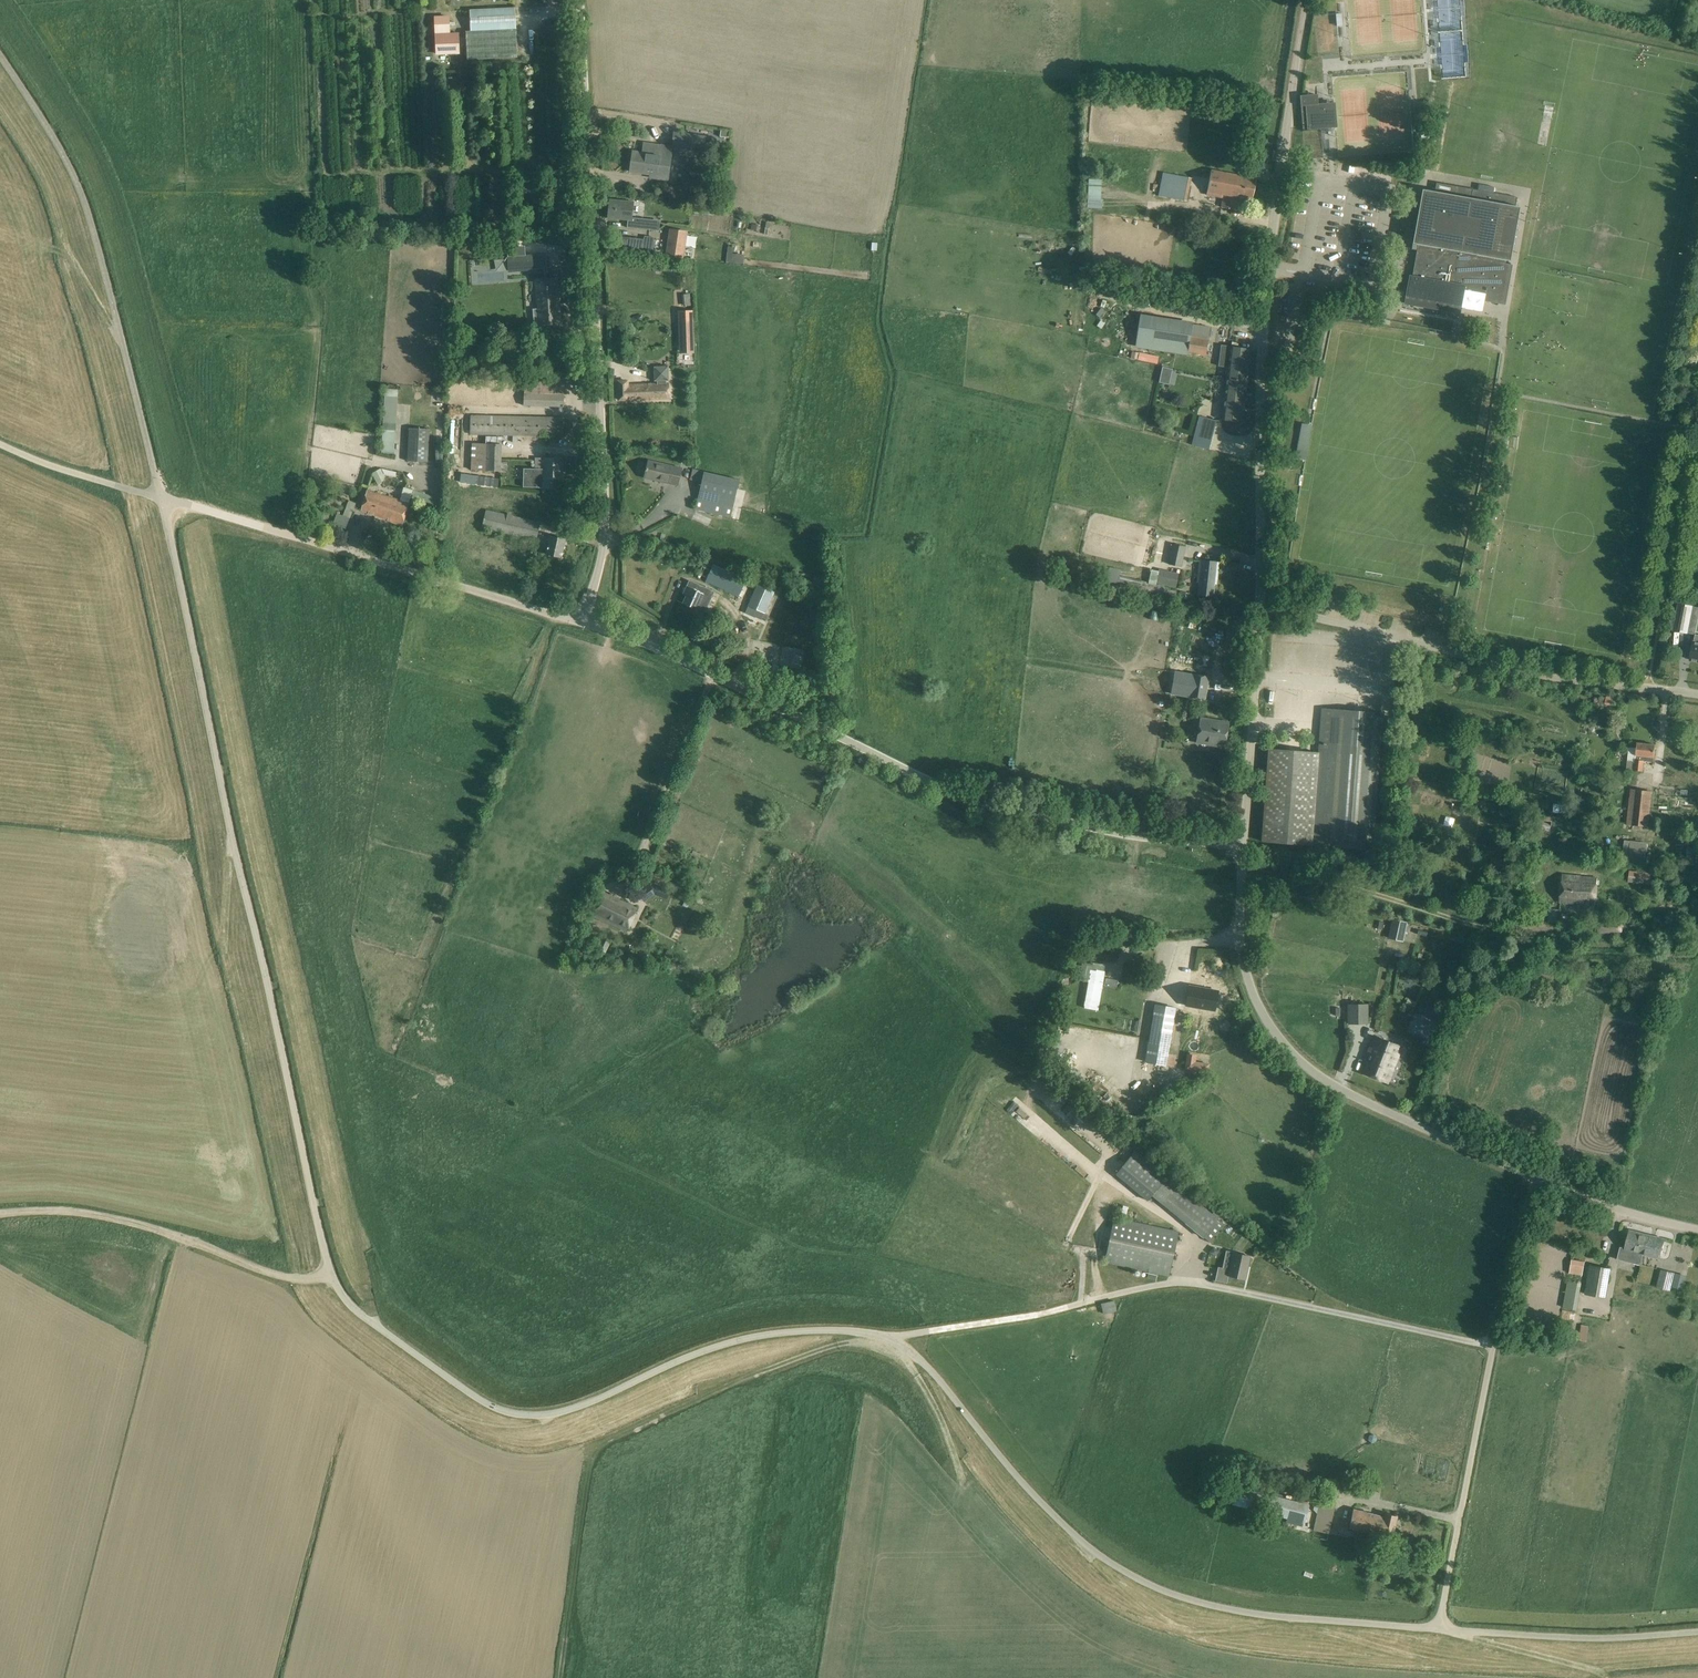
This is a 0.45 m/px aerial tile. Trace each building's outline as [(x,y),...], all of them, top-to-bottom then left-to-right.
[(470,10),(471,31),(467,31),(468,60),(518,58),(516,7),(470,10)] [(434,34),(435,56),(460,54),(459,33),(434,34)] [(1318,96),(1300,96),(1300,108),(1301,108),(1303,130),(1326,128),(1330,127),(1333,127),(1337,127),(1335,104),(1332,104),(1318,105),(1318,96)] [(716,138),(706,137),(706,136),(673,132),(672,146),(691,149),(690,153),(704,155),(704,152),(714,153),(716,138)] [(645,143),(643,154),(634,152),(631,171),(656,175),(656,179),(667,180),(672,148),(645,143)] [(1191,173),(1193,168),(1180,165),(1179,170),(1191,173)] [(1208,191),(1223,194),(1220,207),(1234,210),(1236,197),(1252,200),(1256,180),(1212,171),(1208,191)] [(1161,196),(1187,201),(1192,178),(1165,173),(1161,196)] [(1484,301),(1506,305),(1513,265),(1506,263),(1506,260),(1510,261),(1519,207),(1515,206),(1517,197),(1436,183),(1435,192),(1422,190),(1413,244),(1418,245),(1410,290),(1429,294),(1427,301),(1482,311),(1484,301)] [(1478,190),(1493,193),(1494,187),(1479,184),(1478,190)] [(628,220),(627,227),(650,230),(651,219),(632,218),(634,202),(610,200),(608,219),(628,220)] [(1218,235),(1226,236),(1227,226),(1220,225),(1218,235)] [(686,231),(669,229),(665,255),(683,257),(686,231)] [(645,239),(619,236),(617,249),(653,253),(654,237),(645,236),(645,239)] [(544,269),(544,280),(548,280),(546,254),(508,256),(509,271),(544,269)] [(733,254),(732,263),(743,264),(745,255),(733,254)] [(485,259),(470,259),(471,282),(507,281),(506,260),(485,261),(485,259)] [(556,279),(548,280),(544,280),(537,280),(538,309),(533,309),(534,325),(559,324),(556,279)] [(1193,323),(1140,316),(1136,345),(1189,353),(1193,325),(1193,323)] [(1116,337),(1128,343),(1139,324),(1128,317),(1116,337)] [(693,321),(679,322),(680,346),(693,345),(693,321)] [(1211,328),(1193,325),(1189,353),(1206,355),(1211,328)] [(457,333),(456,362),(467,363),(468,333),(457,333)] [(1229,367),(1227,378),(1246,380),(1250,350),(1222,347),(1220,366),(1229,367)] [(1159,357),(1139,352),(1139,353),(1132,351),(1131,358),(1157,364),(1159,357)] [(669,380),(668,366),(654,367),(655,381),(657,381),(657,384),(627,385),(627,381),(618,381),(619,400),(669,398),(669,384),(667,384),(666,380),(669,380)] [(1174,384),(1177,369),(1163,366),(1160,381),(1174,384)] [(524,378),(524,393),(523,406),(564,407),(564,395),(565,379),(524,378)] [(1246,380),(1227,378),(1224,409),(1223,419),(1241,421),(1242,412),(1243,412),(1246,380)] [(384,397),(381,455),(394,456),(397,398),(384,397)] [(470,415),(470,434),(563,437),(564,417),(470,415)] [(1200,416),(1192,445),(1209,450),(1217,421),(1200,416)] [(460,441),(460,427),(452,427),(452,441),(460,441)] [(1319,428),(1313,427),(1311,435),(1317,436),(1319,428)] [(428,462),(430,429),(409,428),(407,461),(428,462)] [(471,443),(471,470),(501,471),(501,444),(471,443)] [(563,459),(544,458),(544,469),(539,468),(538,487),(555,488),(555,479),(562,480),(563,459)] [(683,468),(649,460),(644,479),(678,487),(683,468)] [(381,468),(371,473),(375,480),(385,475),(381,468)] [(395,476),(397,472),(381,468),(384,474),(395,476)] [(696,510),(731,518),(740,479),(692,468),(690,480),(702,483),(696,510)] [(499,479),(461,473),(460,482),(497,488),(499,479)] [(402,525),(409,503),(368,491),(362,511),(402,525)] [(339,525),(346,528),(356,503),(349,500),(339,525)] [(487,510),(483,529),(537,541),(541,522),(487,510)] [(549,546),(547,554),(561,558),(566,540),(549,535),(546,545),(549,546)] [(1182,567),(1186,547),(1173,544),(1169,564),(1182,567)] [(1214,597),(1215,584),(1216,584),(1219,563),(1200,560),(1198,576),(1200,576),(1198,595),(1214,597)] [(705,561),(697,578),(738,596),(746,579),(705,561)] [(1175,595),(1180,573),(1154,567),(1151,581),(1167,585),(1165,592),(1175,595)] [(1119,576),(1117,585),(1158,595),(1161,585),(1119,576)] [(763,620),(777,587),(760,579),(745,612),(763,620)] [(1291,585),(1286,600),(1299,604),(1304,589),(1291,585)] [(687,596),(683,604),(696,610),(703,594),(687,586),(684,594),(687,596)] [(1188,601),(1189,594),(1180,592),(1178,599),(1188,601)] [(785,629),(793,612),(775,604),(767,621),(785,629)] [(1674,630),(1687,633),(1692,606),(1679,604),(1674,630)] [(810,615),(808,635),(816,636),(819,617),(810,615)] [(1697,628),(1697,617),(1693,615),(1687,633),(1695,636),(1697,628)] [(1180,696),(1206,700),(1210,677),(1185,672),(1180,696)] [(1615,697),(1606,696),(1605,704),(1614,705),(1615,697)] [(1312,845),(1372,849),(1380,748),(1383,715),(1322,710),(1319,743),(1319,753),(1269,750),(1262,841),(1312,845)] [(1197,742),(1224,747),(1228,723),(1201,719),(1197,742)] [(1635,761),(1635,760),(1644,761),(1653,762),(1654,757),(1654,758),(1656,745),(1638,743),(1637,749),(1629,748),(1628,761),(1635,761)] [(1643,771),(1644,761),(1635,760),(1635,761),(1634,770),(1643,771)] [(1631,788),(1627,823),(1649,826),(1653,790),(1631,788)] [(1539,828),(1549,832),(1552,825),(1542,822),(1539,828)] [(1649,841),(1631,840),(1628,861),(1646,863),(1649,841)] [(1688,846),(1687,864),(1694,865),(1696,846),(1688,846)] [(700,854),(693,851),(690,857),(697,861),(700,854)] [(1504,871),(1507,862),(1492,858),(1490,867),(1504,871)] [(1635,872),(1634,884),(1651,885),(1651,873),(1635,872)] [(1594,906),(1597,878),(1563,875),(1561,903),(1594,906)] [(642,900),(655,890),(648,881),(636,891),(642,900)] [(626,932),(637,908),(604,892),(593,916),(626,932)] [(1559,924),(1561,910),(1550,908),(1548,922),(1559,924)] [(1404,941),(1408,921),(1392,918),(1388,937),(1404,941)] [(1598,920),(1598,933),(1624,933),(1624,921),(1598,920)] [(594,954),(603,959),(611,941),(602,936),(594,954)] [(1092,969),(1085,1008),(1098,1010),(1105,971),(1092,969)] [(1409,999),(1406,1005),(1415,1009),(1417,1003),(1409,999)] [(1368,1025),(1368,1002),(1348,1003),(1348,1025),(1368,1025)] [(1166,1066),(1177,1008),(1155,1004),(1145,1062),(1166,1066)] [(1387,1083),(1401,1047),(1375,1037),(1361,1072),(1387,1083)] [(1185,1069),(1206,1072),(1207,1064),(1194,1061),(1195,1056),(1187,1055),(1185,1069)] [(1103,1098),(1092,1090),(1083,1103),(1093,1110),(1103,1098)] [(1017,1099),(1008,1111),(1018,1118),(1027,1106),(1017,1099)] [(1136,1117),(1124,1113),(1121,1125),(1133,1129),(1136,1117)] [(1152,1196),(1210,1244),(1226,1225),(1218,1219),(1135,1150),(1116,1174),(1148,1201),(1152,1196)] [(1169,1277),(1179,1232),(1114,1218),(1105,1263),(1169,1277)] [(1643,1255),(1648,1236),(1630,1231),(1626,1247),(1620,1245),(1617,1258),(1640,1264),(1643,1255)] [(1643,1255),(1660,1260),(1665,1241),(1648,1236),(1643,1255)] [(1216,1257),(1221,1251),(1215,1246),(1210,1253),(1216,1257)] [(1219,1268),(1216,1281),(1228,1284),(1230,1276),(1246,1280),(1251,1257),(1233,1253),(1229,1270),(1219,1268)] [(1585,1261),(1572,1259),(1569,1273),(1583,1275),(1585,1261)] [(1590,1265),(1585,1294),(1606,1298),(1611,1269),(1590,1265)] [(1671,1292),(1675,1273),(1661,1270),(1657,1288),(1671,1292)] [(1582,1283),(1568,1281),(1563,1307),(1577,1310),(1582,1283)] [(1102,1304),(1104,1314),(1118,1311),(1115,1300),(1102,1304)] [(1581,1340),(1590,1340),(1591,1324),(1582,1324),(1581,1340)] [(1325,1483),(1324,1487),(1323,1489),(1332,1492),(1334,1486),(1325,1483)] [(1227,1484),(1222,1502),(1232,1505),(1304,1524),(1309,1505),(1227,1484)] [(1313,1530),(1329,1534),(1336,1503),(1320,1500),(1319,1506),(1314,1505),(1313,1510),(1317,1514),(1313,1530)] [(1354,1509),(1349,1528),(1379,1536),(1378,1542),(1391,1545),(1397,1516),(1385,1513),(1384,1516),(1354,1509)]
